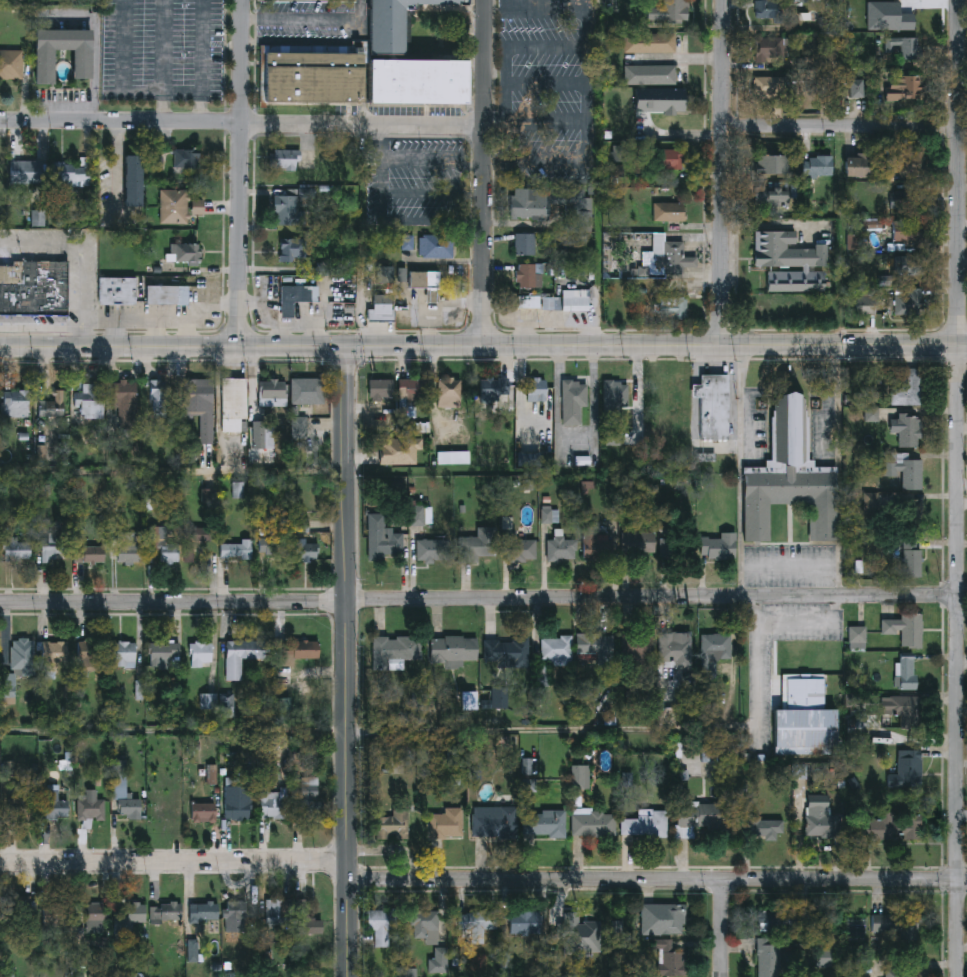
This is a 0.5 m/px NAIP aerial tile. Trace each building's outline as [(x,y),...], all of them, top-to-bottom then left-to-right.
[(364,3),(364,0),(466,0),(466,9),(413,8),(413,58),(465,58),(465,106),(262,104),(262,53),(362,54),(364,3)] [(663,8),(663,0),(688,0),(688,20),(648,20),(648,8),(663,8)] [(754,17),(754,0),(781,0),(781,17),(754,17)] [(865,31),(865,2),(896,2),(896,14),(912,14),(912,31),(865,31)] [(92,29),(92,78),(73,78),(73,49),(54,49),(54,85),(35,85),(35,29),(92,29)] [(675,53),(624,53),(624,34),(675,34),(675,53)] [(900,58),(900,50),(887,50),(887,36),(918,36),(918,58),(900,58)] [(755,60),(755,37),(784,37),(784,60),(755,60)] [(836,66),(824,66),(824,48),(836,48),(836,66)] [(23,79),(0,79),(0,50),(23,50),(23,79)] [(675,66),(675,85),(624,85),(624,66),(675,66)] [(787,76),(787,97),(756,97),(756,76),(787,76)] [(847,76),(861,76),(861,97),(847,97),(847,76)] [(892,77),(918,78),(917,98),(891,97),(892,77)] [(685,89),(685,112),(634,112),(634,89),(685,89)] [(198,150),(198,168),(174,168),(174,150),(198,150)] [(682,150),(682,180),(673,180),(673,172),(656,172),(656,150),(682,150)] [(272,170),(272,151),(300,151),(300,170),(272,170)] [(553,152),(515,151),(514,165),(535,165),(535,178),(552,178),(553,152)] [(922,151),(922,174),(896,174),(896,151),(922,151)] [(789,173),(755,173),(755,154),(789,154),(789,173)] [(875,176),(845,176),(845,154),(875,154),(875,176)] [(125,207),(125,155),(141,155),(141,207),(125,207)] [(831,156),(831,176),(802,176),(802,156),(831,156)] [(91,158),(91,187),(52,186),(52,163),(80,163),(80,158),(91,158)] [(42,161),(42,184),(9,184),(9,161),(42,161)] [(787,186),(787,206),(754,206),(754,186),(787,186)] [(591,232),(571,231),(571,204),(548,204),(548,220),(510,220),(510,189),(582,190),(582,197),(591,198),(591,232)] [(190,225),(161,224),(161,190),(190,190),(190,201),(204,201),(204,214),(190,214),(190,225)] [(924,190),(924,209),(891,209),(891,190),(924,190)] [(275,197),(301,197),(301,226),(275,226),(275,197)] [(684,203),(684,222),(653,222),(653,203),(684,203)] [(892,242),(892,221),(921,221),(921,242),(892,242)] [(796,230),(796,246),(826,246),(826,267),(754,266),(755,230),(796,230)] [(534,234),(534,256),(515,256),(515,234),(534,234)] [(696,257),(695,275),(651,274),(652,234),(664,234),(664,242),(683,242),(683,257),(696,257)] [(453,237),(453,259),(421,259),(421,237),(453,237)] [(307,262),(280,262),(280,240),(307,240),(307,262)] [(201,263),(173,263),(173,244),(201,244),(201,263)] [(894,257),(921,257),(921,276),(894,276),(894,257)] [(68,317),(0,316),(0,263),(69,264),(68,317)] [(543,276),(534,276),(534,289),(516,289),(516,264),(543,264),(543,276)] [(824,292),(767,292),(767,270),(824,270),(824,292)] [(439,290),(410,290),(410,273),(439,273),(439,290)] [(137,278),(137,305),(99,305),(99,278),(137,278)] [(188,305),(147,305),(147,286),(188,286),(188,305)] [(312,304),(294,304),(294,320),(281,320),(281,288),(312,288),(312,304)] [(922,288),(922,315),(894,315),(894,296),(905,296),(905,288),(922,288)] [(589,311),(562,311),(562,291),(589,291),(589,311)] [(518,308),(518,295),(540,295),(540,308),(518,308)] [(392,322),(392,296),(376,296),(376,322),(392,322)] [(686,298),(686,319),(657,319),(657,298),(686,298)] [(920,368),(920,405),(890,405),(890,388),(899,388),(899,368),(920,368)] [(728,440),(694,440),(694,384),(701,384),(701,374),(729,374),(728,440)] [(460,378),(460,407),(438,407),(439,377),(460,378)] [(369,398),(369,378),(393,378),(393,398),(369,398)] [(428,401),(399,401),(399,378),(428,378),(428,401)] [(483,405),(483,378),(510,378),(510,405),(483,405)] [(527,401),(527,378),(546,378),(546,401),(527,401)] [(167,411),(151,411),(151,379),(167,379),(167,411)] [(219,379),(244,379),(244,420),(239,420),(239,422),(243,422),(243,432),(219,432),(219,379)] [(289,405),(289,379),(320,379),(320,405),(289,405)] [(211,445),(197,445),(197,417),(178,417),(178,381),(210,380),(211,445)] [(581,405),(581,424),(563,424),(563,380),(588,380),(587,405),(581,405)] [(629,407),(623,407),(623,424),(604,424),(604,380),(629,380),(629,407)] [(136,428),(118,428),(118,417),(115,417),(115,408),(111,408),(111,384),(117,384),(117,381),(124,381),(124,384),(136,384),(136,428)] [(257,382),(284,382),(284,408),(257,408),(257,382)] [(101,384),(101,419),(81,419),(81,415),(78,415),(78,408),(71,408),(71,394),(79,394),(79,384),(101,384)] [(36,417),(36,401),(52,401),(52,390),(62,390),(62,417),(36,417)] [(26,391),(26,417),(1,417),(1,391),(26,391)] [(770,499),(770,543),(745,543),(745,469),(772,469),(772,394),(807,395),(807,467),(837,467),(836,543),(814,543),(814,500),(770,499)] [(898,446),(899,414),(921,414),(921,447),(898,446)] [(250,449),(250,422),(271,422),(271,449),(250,449)] [(380,463),(380,440),(419,440),(419,463),(380,463)] [(921,489),(902,489),(902,475),(886,475),(886,459),(921,459),(921,489)] [(922,522),(906,522),(906,500),(922,500),(922,522)] [(404,533),(404,558),(369,559),(368,513),(384,513),(385,526),(393,526),(394,533),(404,533)] [(596,524),(596,541),(614,541),(614,558),(583,558),(583,524),(596,524)] [(161,526),(161,540),(178,540),(178,563),(148,563),(148,526),(161,526)] [(184,561),(184,527),(210,527),(210,541),(196,541),(196,561),(184,561)] [(477,537),(478,528),(495,528),(494,561),(459,561),(459,537),(477,537)] [(516,530),(516,540),(536,540),(536,560),(502,560),(502,530),(516,530)] [(547,540),(555,540),(555,530),(563,530),(563,540),(577,540),(577,559),(547,559),(547,540)] [(42,559),(42,531),(67,531),(67,559),(42,559)] [(140,532),(140,562),(113,562),(113,532),(140,532)] [(624,532),(654,532),(654,556),(624,556),(624,532)] [(259,555),(259,535),(287,535),(287,555),(259,555)] [(701,535),(736,535),(736,558),(701,558),(701,535)] [(31,541),(31,559),(4,559),(4,537),(18,537),(18,541),(31,541)] [(691,538),(690,559),(661,559),(661,538),(691,538)] [(903,577),(903,538),(920,538),(920,577),(903,577)] [(417,540),(449,540),(449,562),(417,562),(417,540)] [(251,541),(251,557),(221,557),(221,541),(251,541)] [(75,561),(75,542),(105,542),(105,561),(75,561)] [(298,561),(298,543),(319,543),(319,561),(298,561)] [(921,648),(900,648),(900,634),(881,634),(881,619),(900,619),(900,614),(921,614),(921,648)] [(865,650),(849,650),(849,629),(865,629),(865,650)] [(659,666),(659,633),(692,633),(692,666),(659,666)] [(612,653),(583,653),(583,634),(612,634),(612,653)] [(653,669),(636,669),(636,660),(623,660),(623,634),(653,634),(653,669)] [(731,634),(731,658),(703,658),(703,634),(731,634)] [(572,636),(572,660),(541,660),(541,636),(572,636)] [(404,669),(373,670),(373,637),(422,637),(422,661),(404,661),(404,669)] [(478,662),(430,662),(430,637),(477,637),(478,662)] [(529,638),(529,662),(484,662),(484,638),(529,638)] [(33,639),(33,674),(12,674),(12,639),(33,639)] [(212,662),(187,662),(187,639),(212,639),(212,662)] [(102,670),(78,670),(78,640),(102,640),(102,670)] [(266,640),(266,658),(242,658),(242,680),(226,680),(226,640),(266,640)] [(280,640),(319,640),(319,657),(280,657),(280,640)] [(67,641),(67,661),(58,661),(58,669),(42,669),(42,641),(67,641)] [(115,667),(115,641),(136,641),(136,667),(115,667)] [(151,669),(151,642),(171,642),(171,669),(151,669)] [(915,655),(915,689),(896,689),(896,655),(915,655)] [(824,711),(836,711),(836,755),(775,755),(775,711),(783,711),(783,675),(824,675),(824,711)] [(919,697),(919,728),(899,728),(899,716),(891,716),(891,697),(919,697)] [(849,723),(869,723),(869,744),(849,744),(849,723)] [(888,787),(888,774),(898,775),(898,750),(921,750),(921,787),(888,787)] [(140,797),(140,818),(119,818),(119,799),(113,799),(113,759),(128,760),(127,797),(140,797)] [(324,799),(324,817),(296,817),(296,801),(303,801),(303,777),(319,777),(319,799),(324,799)] [(41,785),(58,785),(58,799),(69,799),(69,818),(41,818),(41,785)] [(251,818),(225,818),(225,785),(251,785),(251,818)] [(8,787),(33,787),(34,818),(8,818),(8,787)] [(261,789),(286,789),(286,816),(261,816),(261,789)] [(104,797),(104,820),(77,820),(77,797),(104,797)] [(216,801),(216,821),(192,821),(192,801),(216,801)] [(689,835),(675,835),(675,803),(726,803),(726,829),(689,828),(689,835)] [(473,837),(473,805),(515,805),(515,837),(473,837)] [(461,838),(428,838),(428,813),(443,813),(443,808),(461,808),(461,838)] [(407,809),(407,839),(372,839),(372,816),(391,816),(391,809),(407,809)] [(806,838),(806,809),(841,809),(841,838),(806,838)] [(665,810),(665,836),(619,836),(619,818),(637,818),(637,810),(665,810)] [(564,837),(525,837),(525,811),(564,811),(564,837)] [(570,836),(570,812),(613,812),(613,836),(570,836)] [(921,838),(902,838),(902,814),(921,814),(921,838)] [(775,839),(743,839),(743,819),(781,819),(781,833),(775,833),(775,839)] [(857,841),(857,819),(888,819),(888,841),(857,841)] [(9,895),(31,895),(31,922),(9,922),(9,895)] [(292,898),(292,926),(266,926),(266,898),(292,898)] [(322,933),(297,933),(297,898),(307,898),(307,917),(322,917),(322,933)] [(247,931),(225,931),(225,899),(247,899),(247,931)] [(190,932),(190,900),(218,900),(218,932),(190,932)] [(101,901),(104,919),(86,922),(82,905),(101,901)] [(144,901),(144,922),(127,922),(127,901),(144,901)] [(179,921),(155,921),(155,903),(179,903),(179,921)] [(639,935),(639,904),(683,904),(683,935),(639,935)] [(495,906),(495,929),(482,929),(482,944),(467,944),(467,929),(457,929),(458,905),(495,906)] [(388,930),(388,947),(374,947),(374,929),(366,929),(366,910),(396,910),(396,930),(388,930)] [(409,911),(438,911),(438,937),(409,937),(409,911)] [(596,943),(555,942),(555,928),(571,929),(571,911),(589,911),(589,925),(596,925),(596,943)] [(758,911),(792,911),(792,932),(758,932),(758,911)] [(508,934),(508,912),(538,912),(538,934),(508,934)] [(873,912),(919,913),(919,941),(900,940),(900,932),(873,932),(873,912)] [(831,967),(810,966),(812,913),(833,913),(831,967)] [(684,951),(684,976),(658,976),(658,950),(650,951),(650,940),(672,939),(672,951),(684,951)] [(781,944),(781,976),(773,976),(757,976),(757,944),(781,944)] [(431,974),(449,974),(449,962),(431,962),(431,974)] [(912,967),(912,976),(886,976),(886,967),(912,967)]
